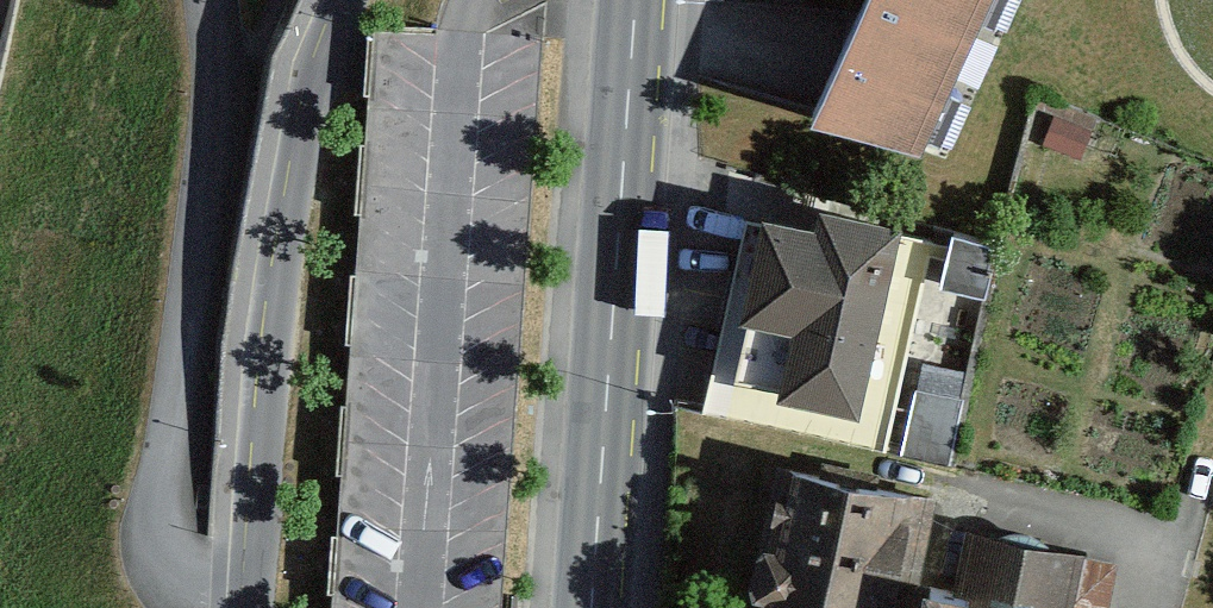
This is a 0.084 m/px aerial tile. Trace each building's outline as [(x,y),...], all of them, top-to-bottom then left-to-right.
[(811,110),(921,144),(983,0),(865,0),(811,110)] [(817,224),(763,213),(721,414),(886,448),(928,241),(893,234),(896,221),(821,206),(817,224)] [(982,292),(993,242),(954,234),(943,283),(982,292)] [(958,452),(971,363),(926,357),(912,445),(958,452)] [(1045,546),(1037,539),(1027,535),(1014,534),(1002,538),(967,531),(961,561),(922,553),(932,496),(794,470),(780,543),(768,544),(757,551),(752,562),(752,575),(759,586),(771,592),(768,607),(1105,607),(1114,559),(1045,546)]
